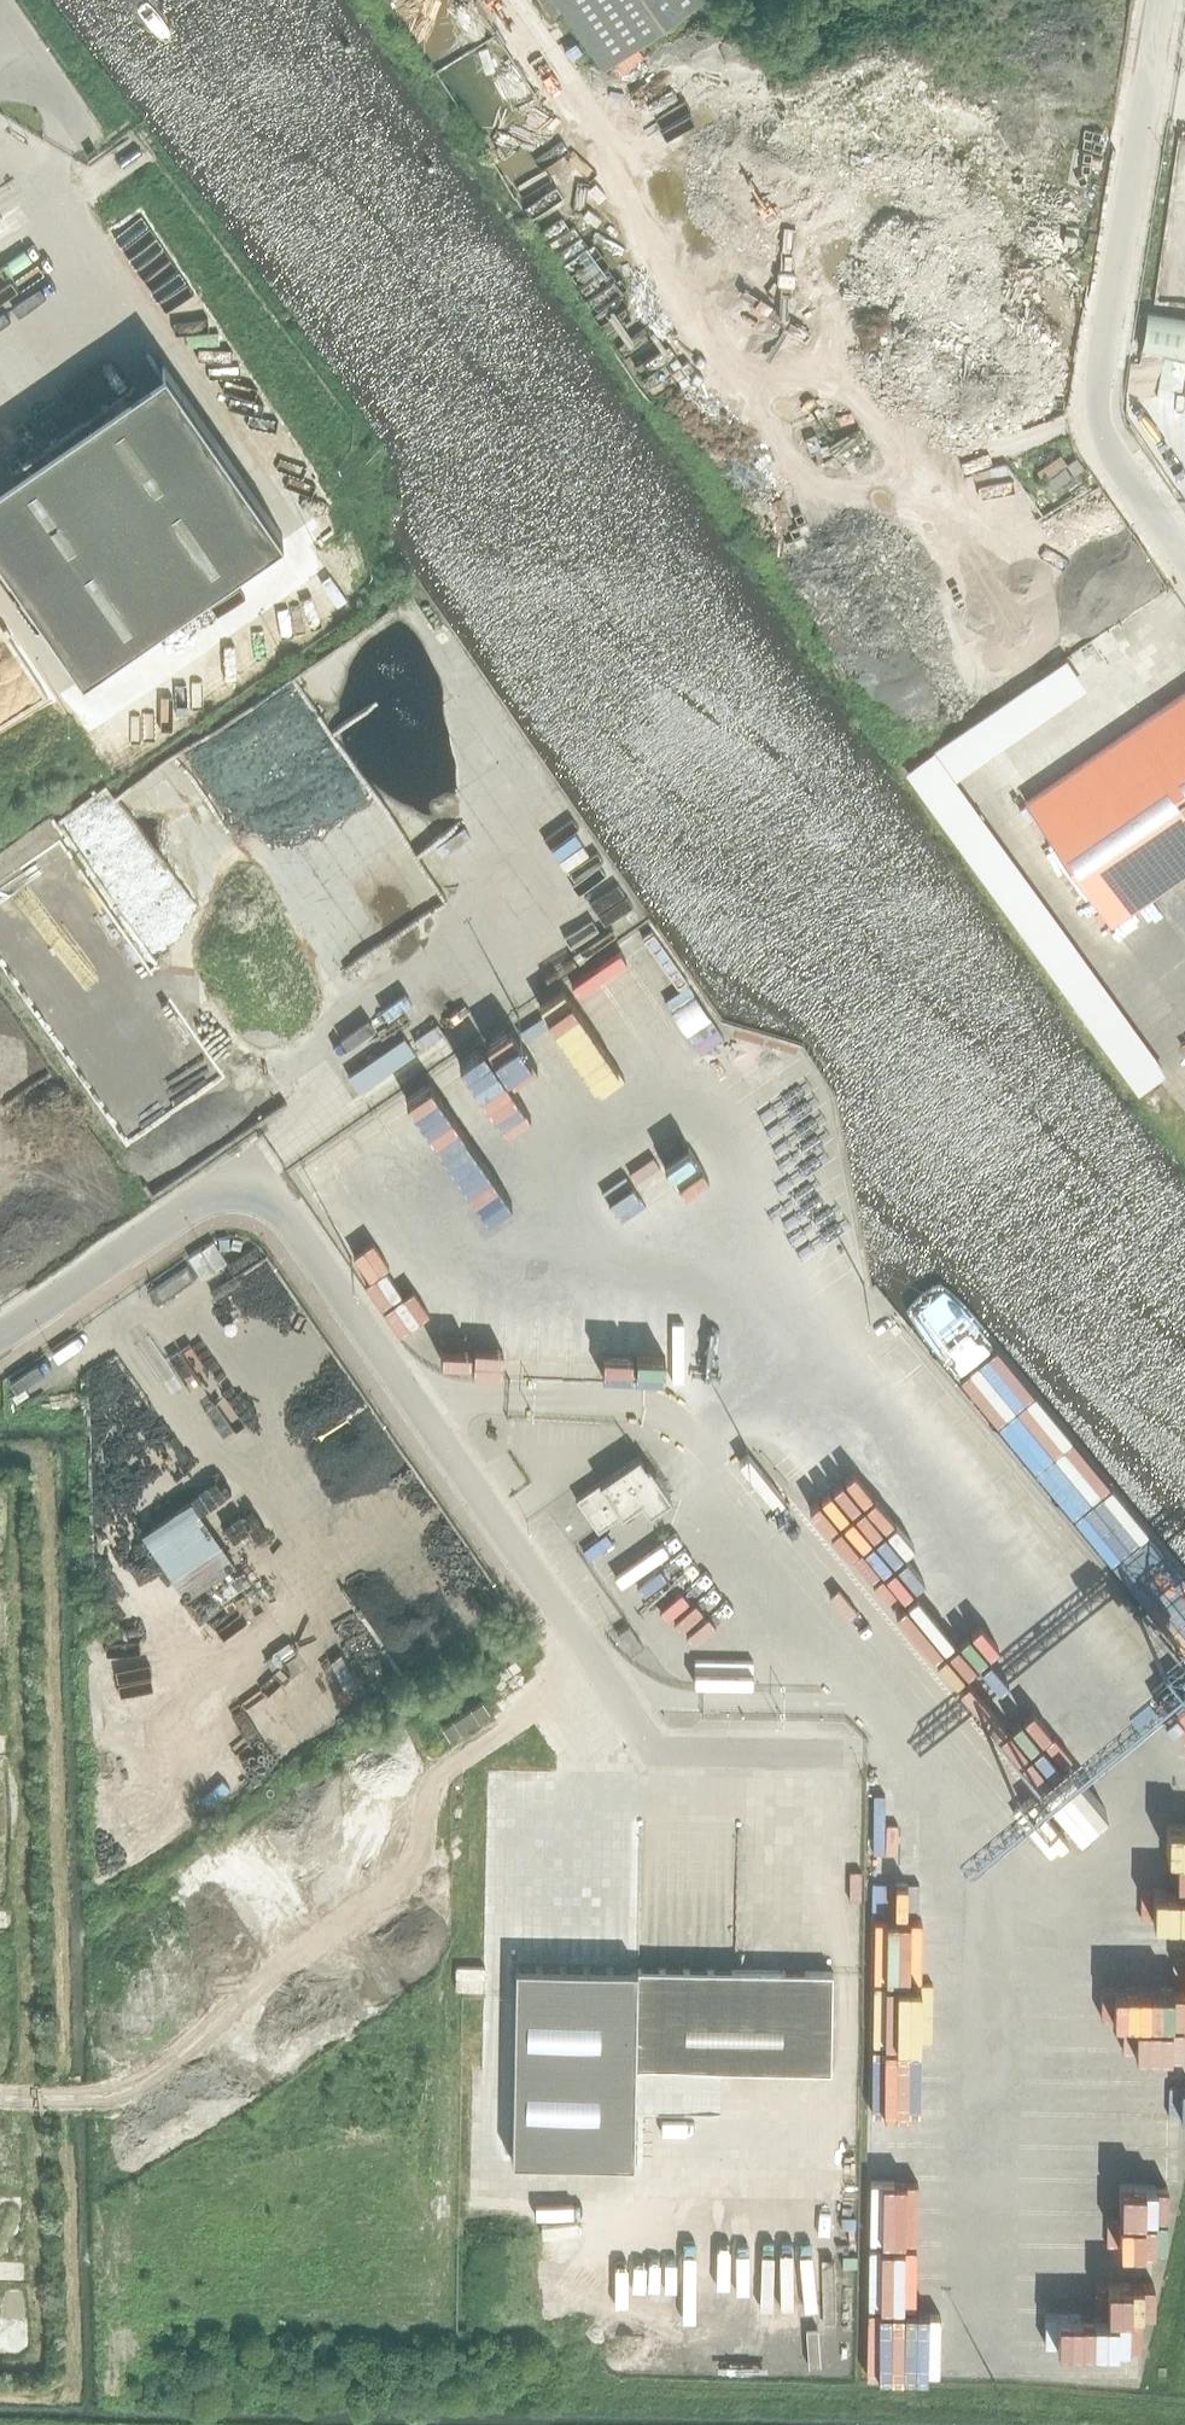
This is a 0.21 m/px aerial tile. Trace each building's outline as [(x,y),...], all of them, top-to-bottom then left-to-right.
[(604,66),(699,0),(558,0),(604,66)] [(1147,311),(1142,348),(1184,354),(1184,316),(1147,311)] [(0,447),(0,528),(22,533),(61,598),(61,600),(76,603),(70,629),(84,652),(107,657),(110,641),(109,641),(113,622),(119,623),(145,608),(150,616),(282,537),(285,523),(176,342),(0,447)] [(1083,467),(1076,457),(1066,464),(1073,474),(1083,467)] [(1029,802),(1028,801),(1026,802),(1111,923),(1113,922),(1112,921),(1184,870),(1184,692),(1029,802)] [(936,748),(954,774),(972,762),(954,736),(936,748)] [(934,752),(905,773),(1120,1070),(1149,1049),(934,752)] [(636,1021),(666,1060),(692,1040),(678,1021),(704,1001),(647,926),(599,962),(571,982),(613,1038),(636,1021)] [(610,1095),(547,1002),(520,1020),(583,1114),(610,1095)] [(349,1077),(359,1091),(415,1053),(405,1038),(349,1077)] [(1173,1068),(1184,1084),(1184,1059),(1173,1068)] [(459,1169),(415,1090),(386,1107),(430,1185),(459,1169)] [(213,1241),(189,1258),(202,1278),(227,1261),(213,1241)] [(541,1372),(602,1373),(603,1329),(572,1329),(573,1289),(543,1288),(541,1372)] [(477,1297),(475,1366),(506,1367),(507,1297),(477,1297)] [(667,1377),(668,1356),(641,1355),(640,1376),(667,1377)] [(649,1514),(672,1498),(648,1463),(645,1465),(639,1455),(575,1499),(598,1531),(641,1502),(649,1514)] [(992,1521),(1023,1572),(1053,1554),(1049,1548),(1067,1537),(1039,1492),(992,1521)] [(236,1563),(190,1498),(140,1533),(186,1598),(236,1563)] [(629,1626),(617,1634),(632,1655),(644,1647),(629,1626)] [(1154,1692),(1184,1725),(1184,1680),(1177,1671),(1154,1692)] [(1052,1852),(1075,1833),(1036,1787),(1014,1806),(1052,1852)] [(898,2037),(948,2037),(948,1969),(925,1969),(925,1903),(920,1903),(920,1878),(879,1877),(879,1899),(887,1899),(887,1970),(898,1970),(898,2037)] [(1112,2041),(1184,2042),(1184,1939),(1142,1938),(1141,1971),(1093,1970),(1092,2008),(1113,2008),(1112,2041)] [(515,1966),(512,2161),(634,2163),(635,2067),(830,2070),(832,1971),(735,1970),(638,1968),(637,1968),(515,1966)] [(900,2113),(902,2038),(876,2038),(874,2133),(901,2134),(901,2113),(900,2113)] [(1169,2101),(1170,2071),(1032,2067),(1031,2105),(1100,2107),(1100,2109),(1140,2110),(1140,2100),(1169,2101)] [(1110,2206),(1110,2228),(1170,2228),(1170,2169),(1065,2168),(1064,2177),(1052,2177),(1052,2206),(1110,2206)] [(869,2336),(868,2364),(935,2368),(937,2331),(942,2332),(943,2300),(918,2299),(919,2267),(941,2268),(942,2233),(907,2232),(908,2203),(896,2202),(897,2183),(902,2183),(902,2170),(874,2169),(868,2301),(876,2301),(875,2336),(869,2336)] [(1072,2366),(1143,2367),(1144,2304),(1157,2304),(1157,2271),(1146,2271),(1147,2234),(1051,2232),(1051,2267),(1087,2268),(1087,2282),(1099,2282),(1099,2301),(1036,2299),(1036,2337),(1073,2338),(1072,2366)]
